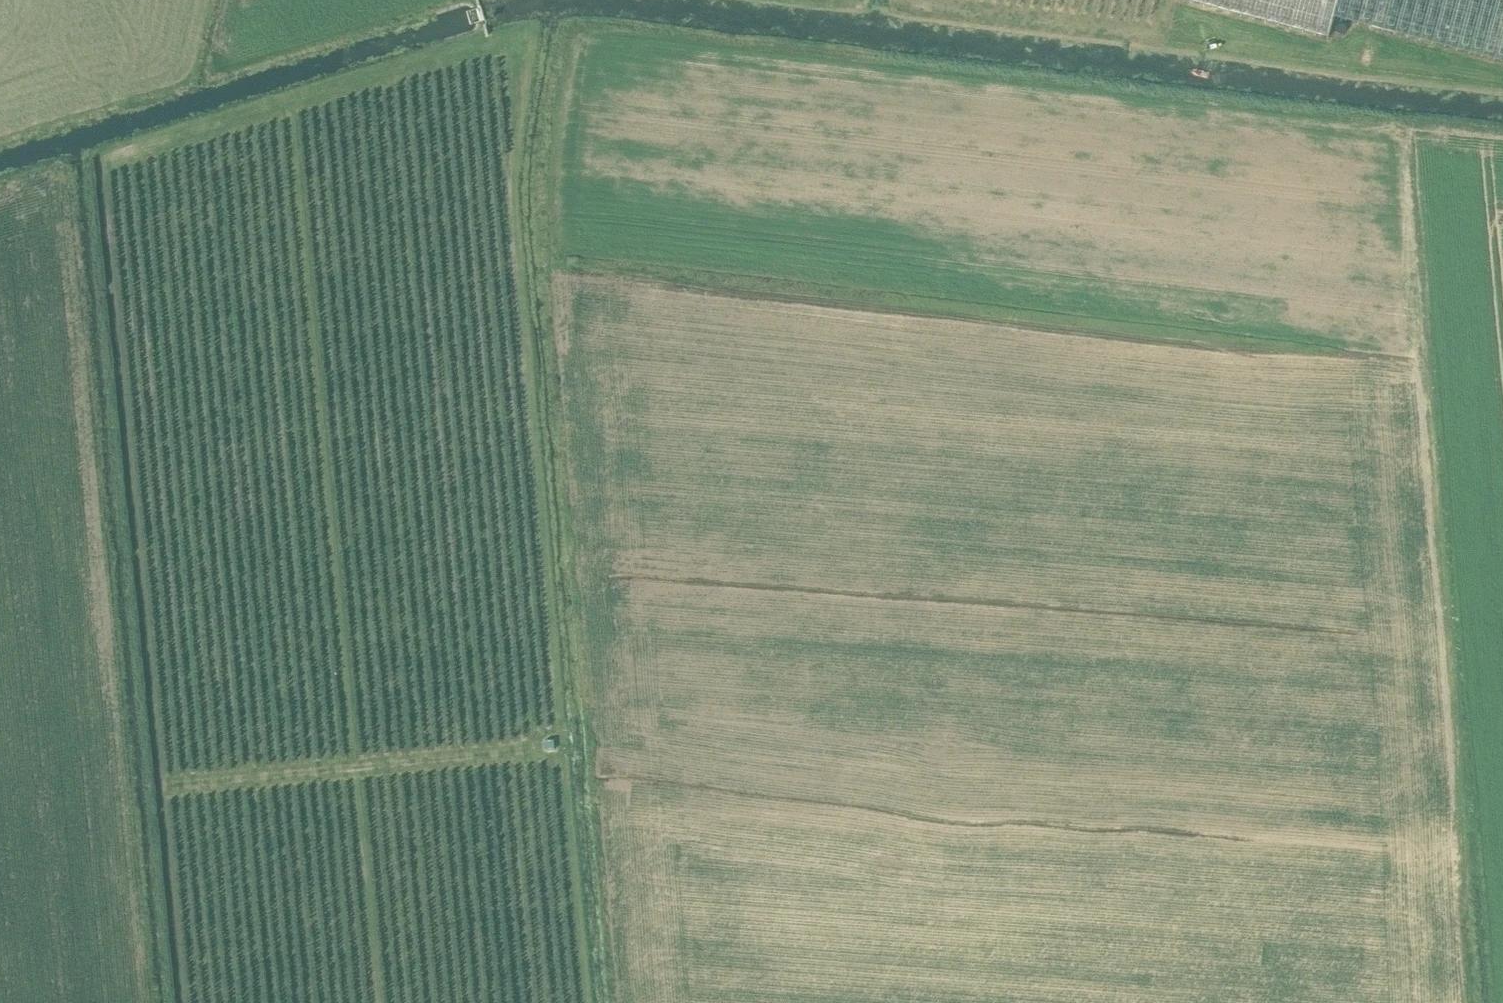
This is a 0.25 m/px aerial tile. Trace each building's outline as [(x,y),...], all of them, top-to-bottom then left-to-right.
[(1326,37),(1331,18),(1502,63),(1502,0),(1186,0),(1326,37)]
